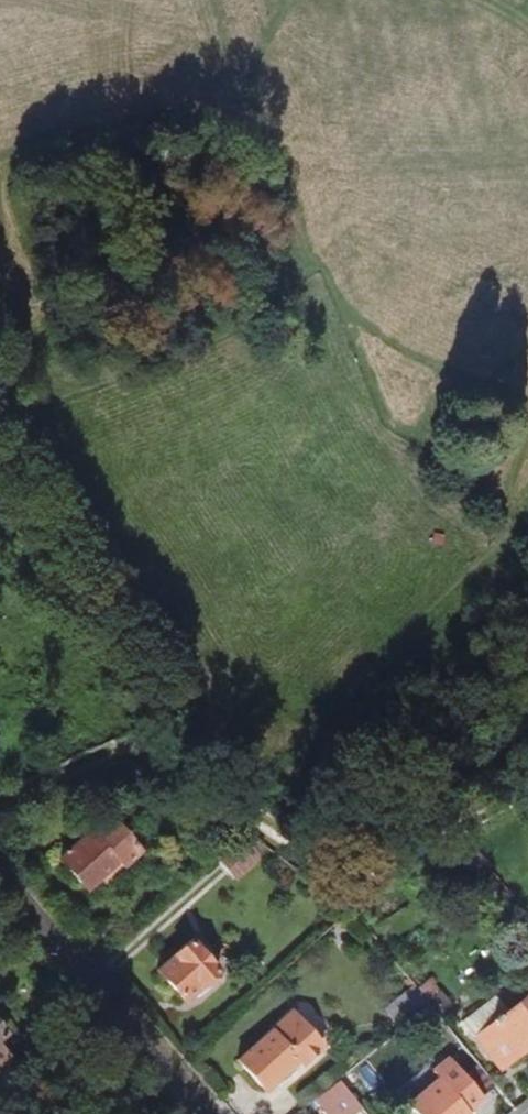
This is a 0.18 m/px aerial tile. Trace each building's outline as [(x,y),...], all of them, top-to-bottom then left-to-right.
[(58,859),(85,890),(118,861),(122,867),(139,852),(107,816),(58,859)] [(218,970),(190,940),(157,970),(184,1001),(218,970)] [(401,1029),(430,1005),(415,987),(386,1011),(401,1029)] [(499,1069),(526,1048),(527,1051),(527,994),(507,1011),(495,995),(462,1021),(474,1037),(499,1069)] [(79,1016),(88,1027),(100,1016),(90,1006),(79,1016)] [(291,1011),(237,1060),(265,1091),(298,1061),(302,1065),(322,1046),(291,1011)] [(1,1078),(9,1071),(9,1069),(6,1066),(11,1061),(0,1050),(0,1078),(1,1078)] [(449,1058),(432,1072),(401,1098),(407,1105),(414,1113),(469,1113),(466,1111),(482,1098),(449,1058)] [(338,1079),(315,1098),(327,1113),(353,1113),(361,1107),(338,1079)]
